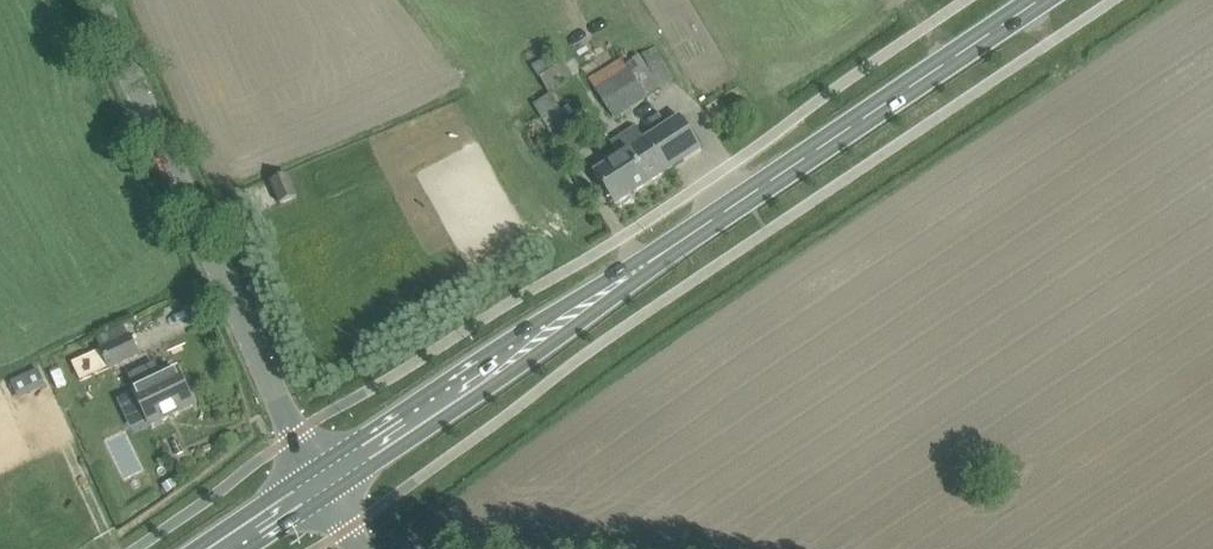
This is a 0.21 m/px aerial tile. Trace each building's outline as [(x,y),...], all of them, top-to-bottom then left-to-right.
[(629,62),(650,92),(673,76),(653,46),(629,62)] [(571,73),(563,59),(538,73),(546,87),(571,73)] [(645,97),(622,60),(589,80),(613,118),(645,97)] [(568,159),(585,148),(550,94),(533,104),(568,159)] [(702,149),(689,129),(681,117),(645,140),(637,128),(611,144),(620,157),(594,173),(602,186),(615,206),(702,149)] [(280,204),(297,198),(288,175),(271,181),(280,204)] [(138,355),(129,336),(124,325),(96,339),(110,368),(138,355)] [(25,365),(30,377),(41,372),(42,375),(59,367),(52,353),(25,365)] [(150,426),(194,405),(177,371),(152,383),(144,368),(128,376),(135,391),(134,391),(150,426)] [(49,383),(55,397),(65,393),(58,379),(49,383)]
